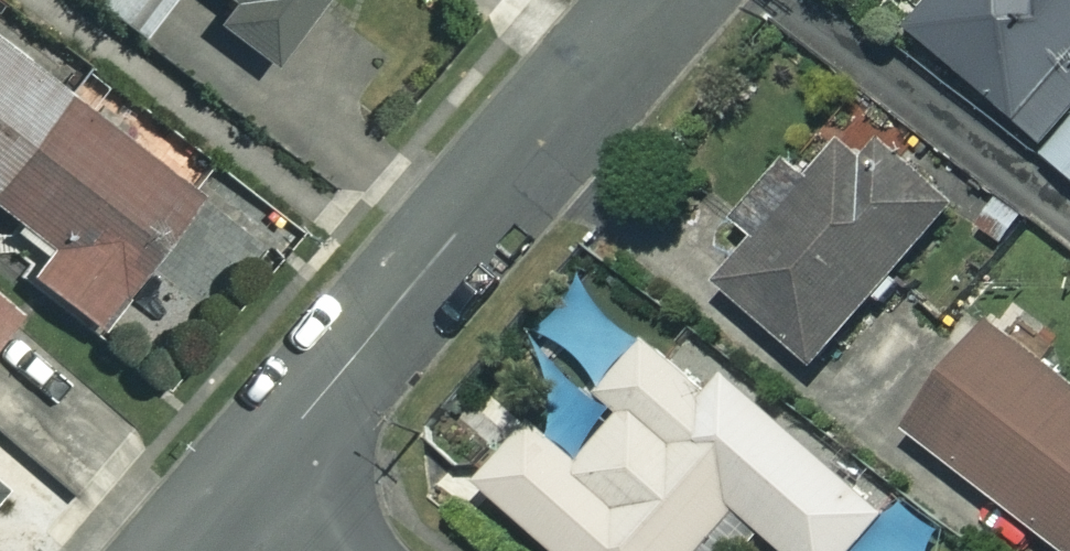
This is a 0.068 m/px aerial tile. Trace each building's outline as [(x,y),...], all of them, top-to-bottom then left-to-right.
[(135,37),(162,0),(86,0),(135,37)] [(207,25),(265,68),(316,0),(225,0),(207,25)] [(914,39),(1047,150),(1069,122),(1069,0),(946,0),(914,39)] [(0,55),(0,214),(14,224),(0,243),(0,258),(92,325),(189,192),(0,55)] [(1047,150),(1069,169),(1069,122),(1047,150)] [(952,209),(857,129),(817,175),(781,144),(719,217),(754,247),(718,290),(814,372),(952,209)] [(0,300),(0,326),(12,310),(0,300)] [(986,329),(905,438),(1055,550),(1069,550),(1069,391),(986,329)] [(649,344),(602,396),(625,417),(579,468),(532,424),(477,484),(551,550),(753,550),(762,541),(772,550),(861,550),(885,525),(726,382),(710,400),(649,344)]
